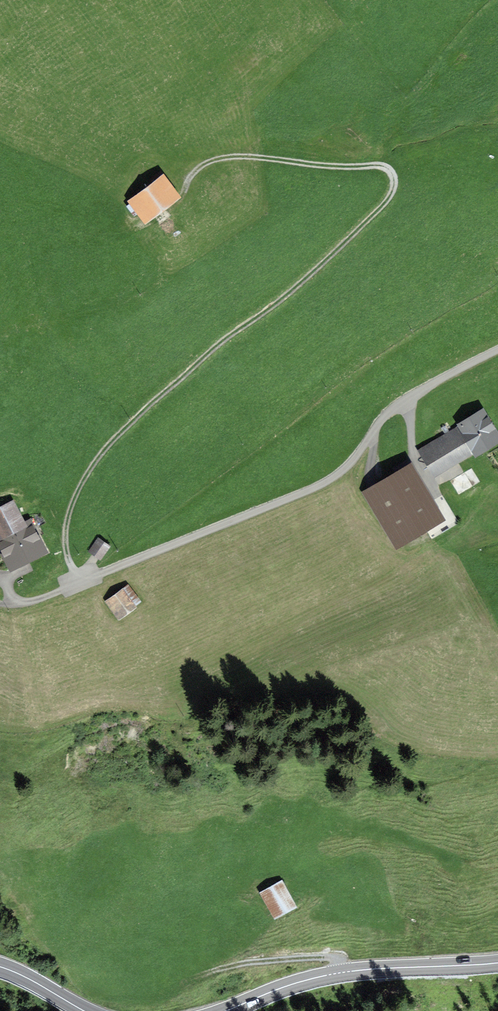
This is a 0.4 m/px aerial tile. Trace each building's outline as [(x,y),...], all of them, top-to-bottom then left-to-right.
[(126,202),(129,205),(126,207),(134,217),(136,215),(145,226),(182,199),(163,174),(126,202)] [(138,193),(139,190),(138,187),(135,186),(132,187),(131,190),(132,193),(135,194),(138,193)] [(476,459),(497,446),(497,436),(483,410),(456,425),(458,428),(474,456),(476,459)] [(434,479),(474,456),(458,428),(418,451),(434,479)] [(397,552),(447,522),(412,463),(362,493),(397,552)] [(25,522),(14,500),(0,507),(0,534),(25,522)] [(31,518),(25,522),(0,534),(0,554),(10,574),(49,554),(31,518)] [(101,562),(111,547),(98,538),(87,553),(101,562)] [(142,603),(129,585),(104,602),(119,622),(137,609),(136,607),(142,603)] [(276,922),(299,909),(283,880),(260,894),(276,922)]
